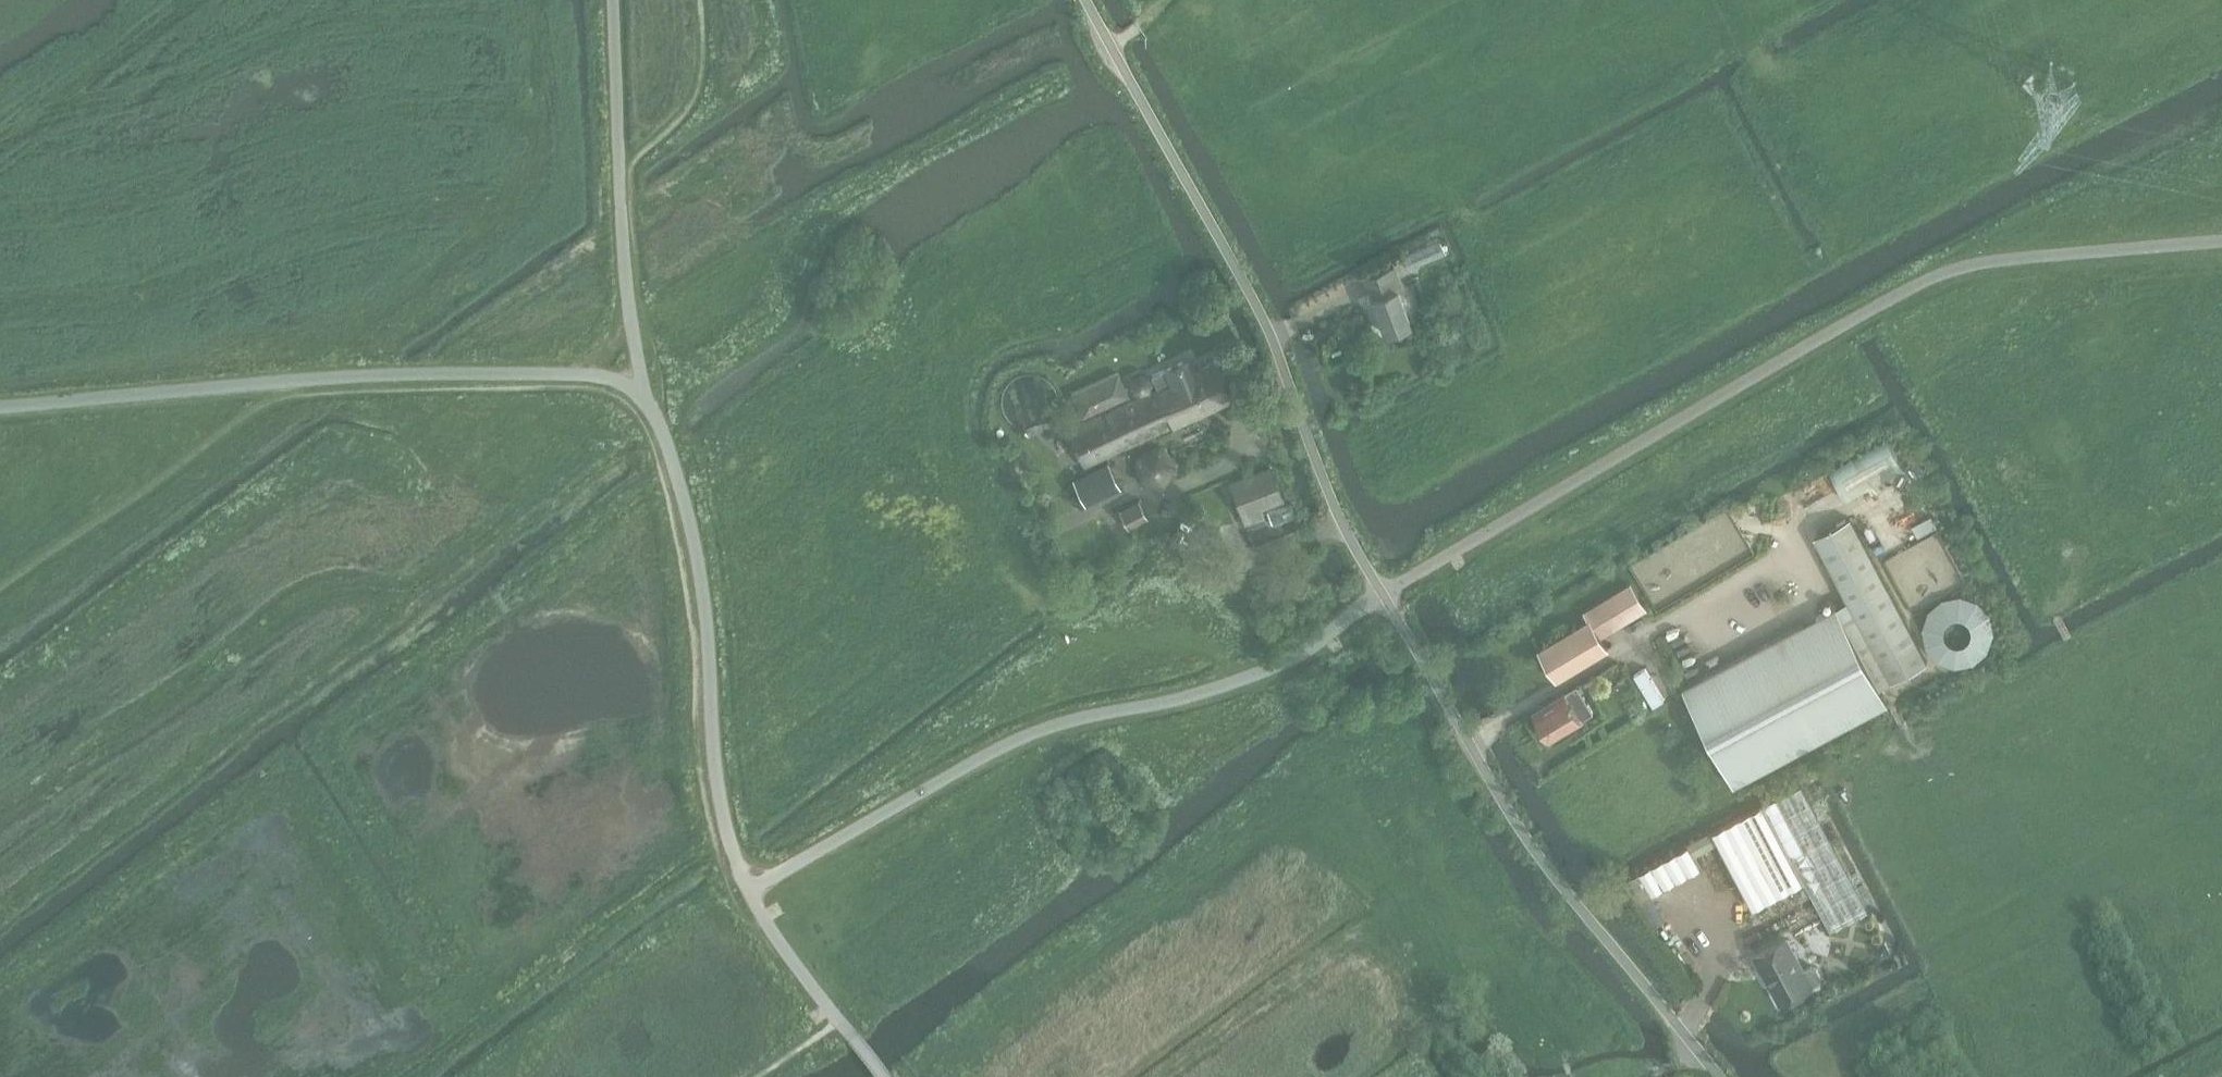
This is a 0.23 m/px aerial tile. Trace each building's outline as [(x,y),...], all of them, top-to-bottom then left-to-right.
[(1406,254),(1411,266),(1446,252),(1441,239),(1406,254)] [(1370,299),(1383,333),(1409,323),(1396,290),(1402,288),(1393,266),(1363,278),(1367,288),(1371,298),(1370,299)] [(1068,431),(1084,466),(1235,396),(1217,359),(1193,370),(1188,359),(1151,376),(1158,389),(1068,431)] [(1121,373),(1075,394),(1085,417),(1131,396),(1121,373)] [(1059,411),(1060,405),(1059,400),(1058,396),(1056,392),(1053,387),(1046,382),(1040,380),(1036,380),(1031,380),(1025,381),(1017,386),(1014,390),(1011,395),(1009,400),(1008,405),(1010,414),(1012,418),(1015,422),(1022,428),(1028,430),(1032,431),(1038,431),(1043,429),(1048,427),(1052,424),(1055,420),(1057,416),(1059,411)] [(1830,471),(1846,501),(1904,469),(1887,439),(1830,471)] [(1172,483),(1172,449),(1140,449),(1141,484),(1172,483)] [(1107,463),(1072,480),(1084,505),(1119,489),(1107,463)] [(1229,483),(1241,516),(1282,500),(1270,468),(1229,483)] [(1138,501),(1119,511),(1127,528),(1146,517),(1138,501)] [(1814,537),(1891,682),(1927,663),(1850,518),(1814,537)] [(1936,533),(1887,559),(1915,611),(1942,597),(1932,578),(1917,586),(1911,574),(1937,560),(1950,584),(1960,578),(1936,533)] [(1539,649),(1558,680),(1608,649),(1600,637),(1646,609),(1630,584),(1585,612),(1589,619),(1539,649)] [(1954,671),(1999,638),(1964,589),(1918,622),(1954,671)] [(1683,689),(1734,785),(1888,703),(1837,607),(1683,689)] [(1534,714),(1549,739),(1568,728),(1569,730),(1580,724),(1578,722),(1594,712),(1577,685),(1565,692),(1549,702),(1550,704),(1534,714)] [(1805,881),(1831,930),(1869,910),(1803,784),(1712,832),(1753,909),(1805,881)] [(1630,880),(1643,901),(1652,896),(1653,897),(1701,869),(1688,847),(1630,880)] [(1756,956),(1781,1003),(1812,986),(1820,982),(1821,976),(1817,968),(1811,966),(1804,971),(1786,938),(1754,955),(1754,957),(1756,956)]
